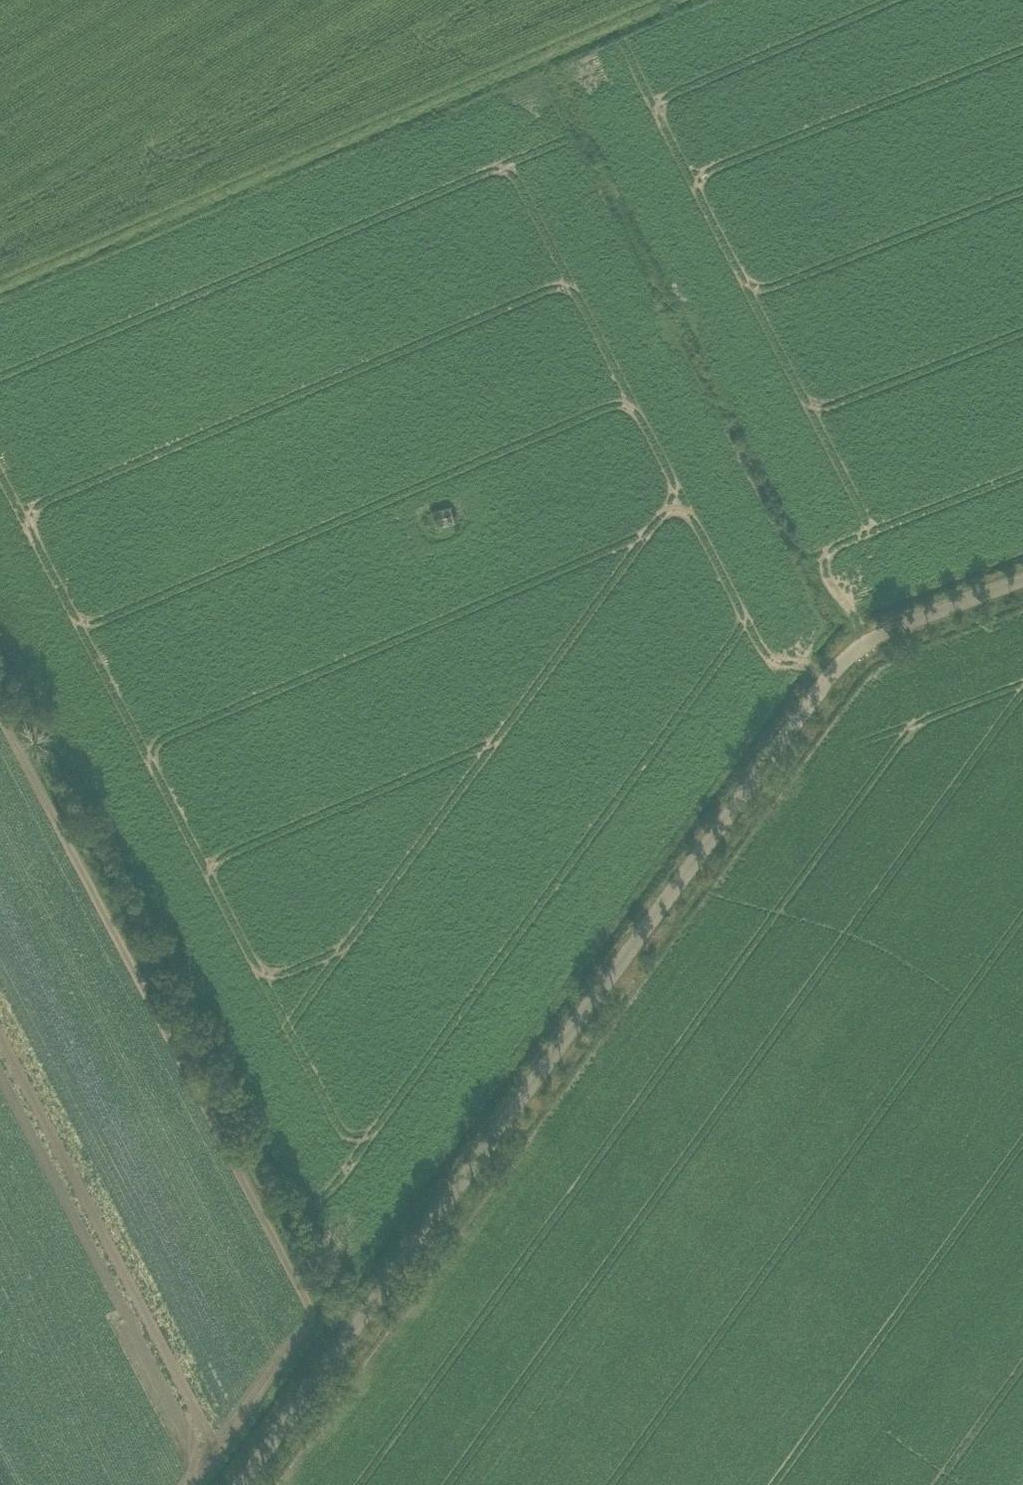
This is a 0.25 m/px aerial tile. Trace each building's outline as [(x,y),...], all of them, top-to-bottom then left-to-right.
[(448,507),(433,510),(436,524),(451,521),(448,507)]
